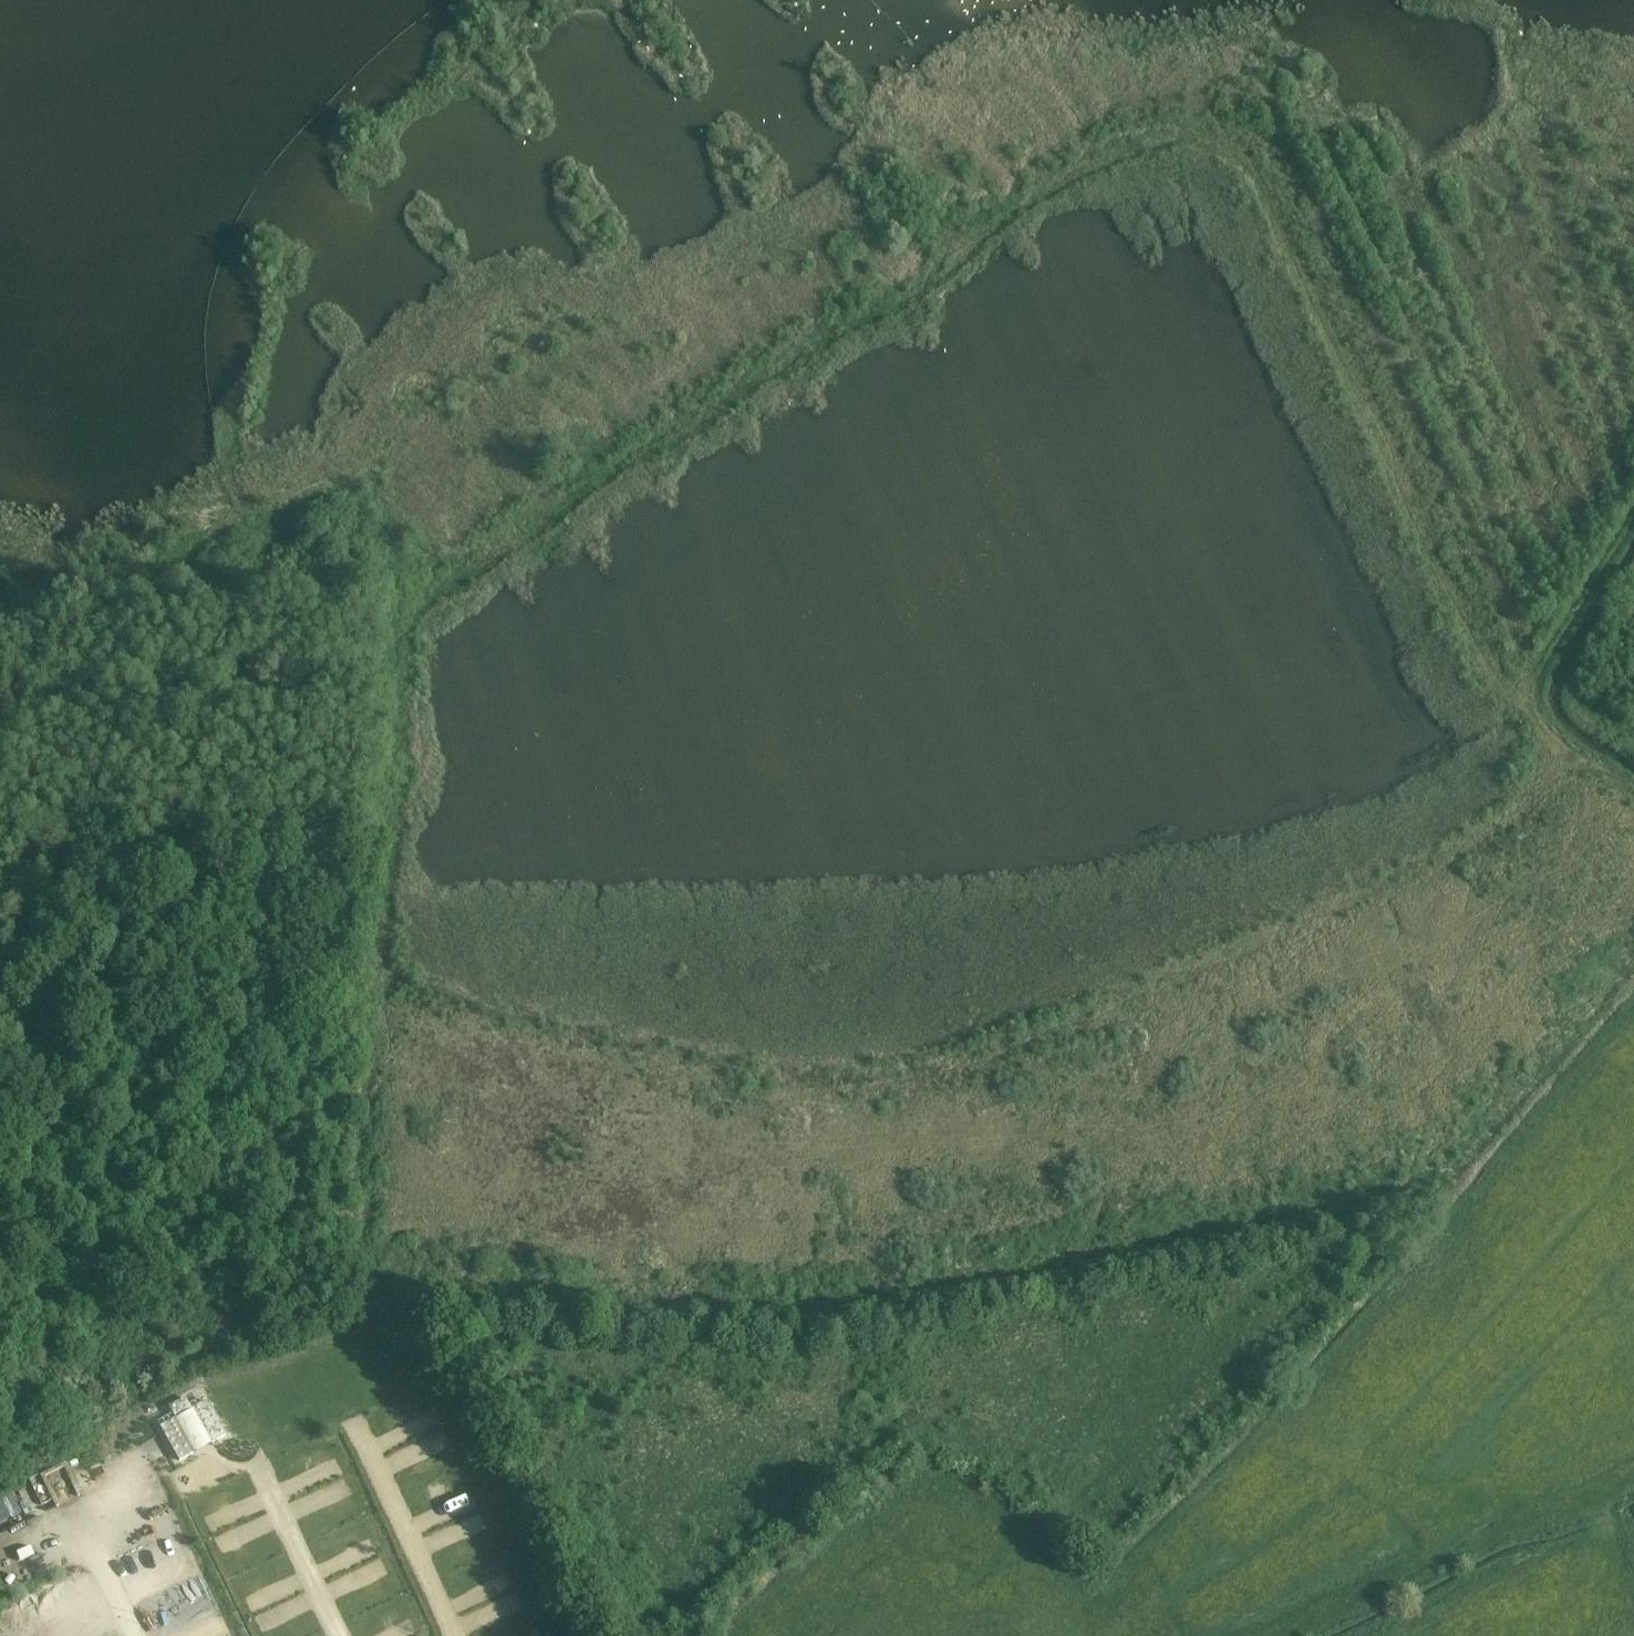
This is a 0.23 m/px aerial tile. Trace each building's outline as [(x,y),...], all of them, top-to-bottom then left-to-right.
[(192,1409),(189,1404),(185,1398),(169,1407),(172,1413),(175,1419),(192,1409)] [(192,1409),(211,1443),(226,1435),(207,1400),(206,1401),(192,1409)] [(174,1418),(160,1426),(160,1427),(179,1461),(194,1453),(174,1418)]
